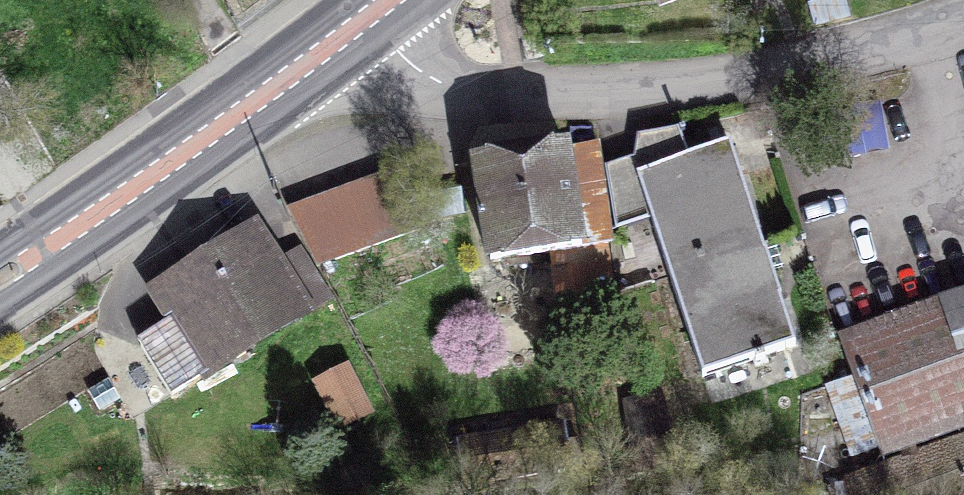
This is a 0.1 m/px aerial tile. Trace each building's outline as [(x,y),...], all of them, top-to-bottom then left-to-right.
[(651,219),(669,275),(762,245),(729,144),(713,150),(707,133),(681,141),(679,136),(684,135),(683,130),(637,137),(634,158),(606,168),(616,230),(651,219)] [(490,263),(610,243),(597,144),(475,163),(490,263)] [(401,171),(290,212),(318,266),(418,229),(401,171)] [(326,297),(297,250),(274,264),(254,232),(156,294),(172,318),(137,341),(171,396),(326,297)] [(764,252),(762,245),(669,275),(702,376),(795,346),(764,252)] [(963,428),(963,339),(949,297),(838,336),(881,457),(963,428)] [(366,412),(345,371),(320,384),(340,425),(366,412)] [(851,479),(856,494),(963,494),(963,439),(851,479)]
